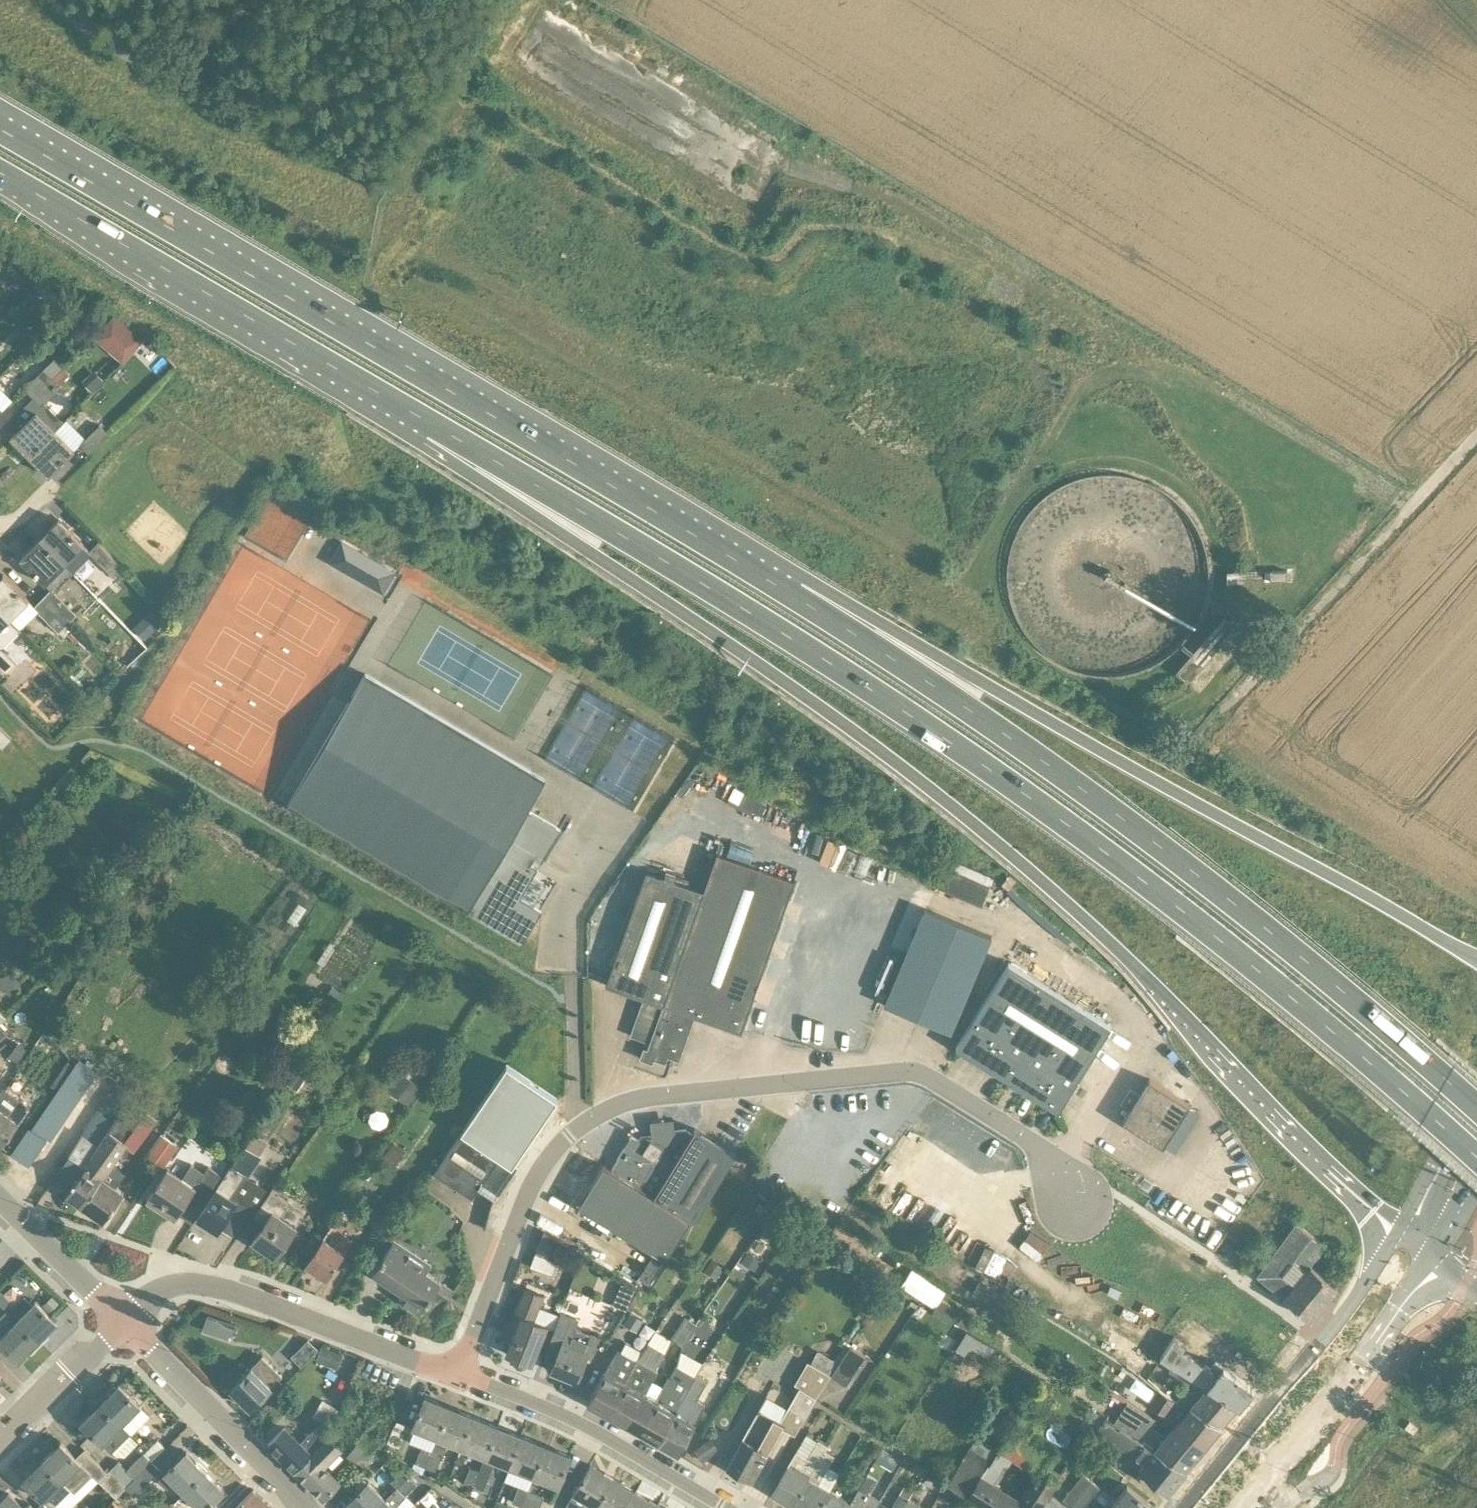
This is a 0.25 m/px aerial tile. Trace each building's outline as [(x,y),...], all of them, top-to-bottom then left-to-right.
[(6,270),(0,277),(0,280),(8,286),(15,278),(6,270)] [(50,295),(43,289),(39,294),(47,300),(50,295)] [(116,315),(98,339),(129,362),(147,337),(116,315)] [(44,369),(53,378),(63,368),(53,359),(44,369)] [(69,375),(63,368),(53,378),(59,385),(69,375)] [(32,399),(53,378),(44,369),(40,372),(23,389),(32,399)] [(103,382),(96,374),(84,385),(91,393),(103,382)] [(28,457),(54,432),(63,422),(45,403),(51,397),(58,391),(62,387),(59,385),(53,378),(32,399),(40,407),(8,438),(28,457)] [(87,454),(107,435),(98,426),(78,445),(87,454)] [(54,432),(28,457),(47,477),(73,451),(54,432)] [(72,574),(91,554),(92,554),(89,551),(83,545),(58,519),(37,540),(63,566),(72,574)] [(395,569),(340,538),(327,560),(382,592),(395,569)] [(45,584),(63,566),(37,540),(19,558),(45,584)] [(92,554),(91,554),(113,577),(121,569),(123,567),(98,542),(89,551),(92,554)] [(1287,573),(1270,573),(1270,581),(1287,581),(1287,573)] [(8,621),(29,600),(4,575),(0,579),(0,613),(8,621)] [(66,623),(75,615),(49,589),(40,598),(66,623)] [(59,631),(66,623),(40,598),(32,607),(57,633),(59,631)] [(1230,612),(1177,672),(1190,683),(1242,623),(1230,612)] [(1,648),(19,631),(14,626),(8,621),(0,613),(0,648),(1,648)] [(145,615),(133,627),(147,641),(159,628),(145,615)] [(72,629),(66,623),(59,631),(65,637),(68,634),(72,629)] [(82,638),(73,629),(72,629),(68,634),(77,643),(79,641),(91,652),(94,649),(82,638)] [(6,672),(15,663),(1,648),(0,648),(0,666),(6,672)] [(541,861),(559,830),(527,811),(546,779),(365,673),(286,806),(467,913),(522,945),(540,912),(518,899),(536,869),(529,865),(534,857),(541,861)] [(549,757),(583,775),(620,705),(586,687),(549,757)] [(82,709),(76,703),(67,713),(73,718),(82,709)] [(3,749),(11,741),(0,730),(0,746),(3,749)] [(643,999),(629,1038),(649,1045),(645,1056),(665,1062),(667,1056),(678,1060),(694,1016),(740,1032),(793,880),(716,853),(702,890),(645,871),(605,984),(643,999)] [(950,1033),(991,937),(924,909),(884,1005),(950,1033)] [(294,926),(287,921),(282,928),(289,933),(294,926)] [(1057,1112),(1111,1027),(1008,963),(955,1048),(1057,1112)] [(67,978),(73,983),(82,971),(76,966),(67,978)] [(17,1065),(31,1047),(20,1039),(6,1057),(17,1065)] [(71,1071),(90,1083),(96,1073),(78,1061),(71,1071)] [(300,1063),(295,1071),(305,1078),(310,1069),(300,1063)] [(494,1199),(517,1165),(514,1163),(557,1099),(505,1064),(432,1172),(471,1198),(477,1188),(494,1199)] [(408,1104),(422,1084),(402,1070),(388,1090),(408,1104)] [(64,1081),(83,1093),(90,1083),(71,1071),(64,1081)] [(1162,1148),(1187,1107),(1189,1104),(1150,1079),(1122,1122),(1162,1148)] [(58,1091),(76,1103),(83,1093),(64,1081),(58,1091)] [(114,1085),(107,1097),(121,1109),(123,1107),(129,1097),(114,1085)] [(29,1108),(19,1100),(6,1090),(0,1101),(0,1146),(29,1108)] [(51,1101),(70,1113),(76,1103),(58,1091),(51,1101)] [(107,1097),(99,1110),(113,1121),(121,1109),(107,1097)] [(44,1110),(63,1123),(70,1113),(51,1101),(44,1110)] [(158,1119),(163,1112),(153,1104),(148,1111),(158,1119)] [(158,1119),(143,1108),(137,1117),(123,1107),(121,1109),(113,1121),(105,1133),(98,1145),(89,1159),(106,1171),(82,1206),(103,1220),(124,1193),(116,1188),(125,1174),(113,1166),(126,1146),(134,1151),(158,1119)] [(38,1120),(56,1133),(63,1123),(44,1110),(38,1120)] [(99,1110),(91,1122),(105,1133),(113,1121),(99,1110)] [(31,1130),(46,1140),(50,1143),(56,1133),(38,1120),(31,1130)] [(91,1122),(83,1134),(92,1141),(98,1145),(105,1133),(91,1122)] [(46,1140),(31,1130),(28,1128),(22,1137),(31,1143),(40,1149),(46,1140)] [(615,1163),(611,1169),(690,1217),(695,1219),(735,1153),(716,1141),(697,1130),(695,1128),(692,1133),(685,1129),(675,1130),(664,1131),(662,1132),(652,1133),(651,1133),(641,1134),(638,1139),(632,1136),(631,1135),(615,1163)] [(267,1143),(261,1140),(251,1133),(229,1167),(244,1176),(249,1179),(263,1158),(258,1156),(267,1143)] [(98,1145),(92,1141),(83,1134),(69,1156),(84,1166),(65,1196),(66,1196),(67,1196),(82,1206),(106,1171),(89,1159),(98,1145)] [(163,1166),(177,1147),(160,1134),(146,1154),(163,1166)] [(31,1143),(22,1137),(10,1155),(19,1161),(31,1143)] [(405,1145),(396,1138),(385,1153),(394,1160),(405,1145)] [(28,1167),(40,1149),(31,1143),(19,1161),(28,1167)] [(1239,1204),(1260,1176),(1221,1145),(1199,1173),(1239,1204)] [(744,1176),(752,1161),(739,1154),(731,1169),(744,1176)] [(203,1173),(191,1165),(182,1178),(166,1167),(146,1198),(175,1218),(191,1194),(205,1203),(222,1177),(207,1167),(203,1173)] [(666,1257),(690,1217),(611,1169),(603,1165),(577,1207),(666,1257)] [(230,1196),(244,1176),(229,1167),(197,1218),(217,1231),(218,1229),(236,1202),(237,1200),(230,1196)] [(326,1279),(345,1252),(344,1251),(353,1240),(341,1232),(344,1228),(343,1227),(374,1184),(366,1178),(351,1196),(305,1264),(326,1279)] [(275,1257),(296,1226),(304,1215),(270,1191),(253,1216),(263,1224),(252,1240),(275,1257)] [(236,1202),(218,1229),(231,1237),(249,1210),(236,1202)] [(766,1206),(760,1203),(756,1210),(762,1213),(766,1206)] [(1301,1268),(1322,1243),(1296,1222),(1277,1248),(1277,1249),(1257,1276),(1283,1297),(1310,1320),(1338,1286),(1310,1264),(1294,1283),(1281,1273),(1291,1260),(1301,1268)] [(562,1243),(543,1231),(535,1252),(556,1260),(562,1243)] [(396,1300),(418,1315),(440,1281),(425,1271),(430,1264),(393,1240),(371,1273),(401,1293),(396,1300)] [(966,1259),(993,1276),(1005,1256),(978,1240),(966,1259)] [(741,1262),(755,1271),(761,1261),(748,1252),(741,1262)] [(724,1267),(711,1259),(703,1271),(716,1279),(724,1267)] [(1007,1298),(979,1281),(968,1298),(997,1316),(1007,1298)] [(449,1297),(453,1290),(443,1284),(439,1291),(449,1297)] [(547,1324),(535,1319),(544,1297),(524,1289),(512,1321),(507,1319),(500,1335),(506,1337),(505,1340),(510,1342),(506,1353),(532,1363),(547,1324)] [(37,1341),(56,1322),(35,1301),(33,1303),(24,1297),(15,1305),(3,1294),(0,1291),(0,1304),(6,1310),(11,1314),(37,1341)] [(50,1312),(59,1302),(52,1295),(43,1305),(50,1312)] [(957,1311),(940,1299),(932,1311),(949,1322),(957,1311)] [(0,1316),(0,1342),(18,1360),(37,1341),(11,1314),(6,1310),(0,1316)] [(202,1330),(213,1334),(219,1318),(207,1314),(202,1330)] [(577,1383),(580,1377),(577,1376),(594,1335),(573,1327),(576,1320),(559,1314),(549,1340),(560,1344),(550,1369),(568,1377),(567,1379),(577,1383)] [(681,1345),(695,1323),(686,1317),(672,1338),(681,1345)] [(626,1326),(637,1332),(642,1324),(631,1318),(626,1326)] [(993,1349),(975,1337),(966,1331),(955,1348),(964,1354),(970,1346),(987,1357),(993,1349)] [(1173,1337),(1160,1357),(1172,1366),(1204,1389),(1216,1372),(1182,1350),(1185,1345),(1173,1337)] [(301,1367),(317,1349),(307,1340),(291,1358),(301,1367)] [(634,1428),(651,1396),(644,1392),(667,1353),(648,1342),(637,1361),(608,1414),(634,1428)] [(337,1368),(343,1353),(321,1345),(316,1360),(337,1368)] [(831,1375),(849,1348),(845,1346),(835,1360),(818,1350),(811,1363),(831,1375)] [(849,1348),(831,1375),(846,1386),(866,1356),(850,1346),(849,1348)] [(608,1414),(637,1361),(616,1350),(605,1371),(604,1370),(586,1402),(608,1414)] [(250,1409),(282,1376),(262,1357),(230,1390),(250,1409)] [(804,1416),(831,1375),(811,1363),(808,1361),(795,1385),(800,1387),(780,1422),(759,1409),(727,1467),(748,1479),(753,1470),(757,1472),(781,1427),(795,1435),(805,1417),(804,1416)] [(657,1441),(697,1376),(677,1365),(657,1399),(651,1396),(634,1428),(657,1441)] [(1234,1410),(1204,1389),(1172,1366),(1168,1372),(1178,1378),(1176,1381),(1187,1388),(1178,1402),(1219,1428),(1234,1410)] [(1216,1372),(1204,1389),(1234,1410),(1237,1407),(1238,1407),(1253,1388),(1222,1366),(1216,1372)] [(697,1376),(657,1441),(679,1453),(706,1404),(697,1399),(707,1382),(705,1381),(709,1375),(700,1370),(697,1376)] [(99,1404),(129,1434),(150,1414),(141,1407),(118,1384),(99,1404)] [(774,1385),(770,1392),(788,1403),(792,1397),(774,1385)] [(1204,1448),(1219,1428),(1178,1402),(1158,1389),(1148,1405),(1175,1422),(1171,1427),(1204,1448)] [(412,1429),(426,1435),(437,1439),(449,1408),(425,1398),(412,1429)] [(312,1418),(330,1428),(339,1411),(322,1401),(312,1418)] [(1204,1448),(1171,1427),(1163,1436),(1150,1429),(1157,1419),(1128,1401),(1113,1424),(1103,1418),(1102,1420),(1184,1472),(1186,1469),(1186,1470),(1204,1448)] [(111,1453),(129,1434),(99,1404),(80,1423),(102,1445),(111,1453)] [(461,1448),(473,1418),(449,1408),(437,1439),(461,1448)] [(461,1448),(485,1458),(486,1458),(499,1428),(473,1418),(461,1448)] [(1167,1493),(1184,1472),(1102,1420),(1094,1433),(1142,1462),(1139,1469),(1165,1491),(1167,1493)] [(327,1439),(329,1436),(317,1425),(301,1442),(285,1427),(268,1444),(296,1471),(327,1439)] [(365,1466),(378,1447),(383,1439),(365,1428),(346,1457),(365,1466)] [(509,1468),(521,1437),(499,1428),(486,1458),(481,1472),(474,1488),(483,1491),(495,1463),(509,1468)] [(1011,1429),(1002,1443),(997,1450),(978,1438),(976,1439),(975,1439),(947,1483),(950,1485),(946,1491),(957,1498),(961,1492),(967,1495),(967,1496),(986,1507),(1038,1507),(1057,1481),(1040,1470),(1050,1454),(1011,1429)] [(792,1505),(825,1451),(825,1450),(828,1445),(818,1439),(817,1441),(806,1434),(788,1464),(771,1493),(792,1505)] [(327,1439),(296,1471),(323,1497),(339,1480),(326,1467),(343,1449),(329,1436),(327,1439)] [(528,1489),(533,1478),(545,1446),(521,1437),(509,1468),(504,1480),(528,1489)] [(703,1462),(720,1450),(711,1437),(694,1449),(703,1462)] [(92,1476),(98,1482),(107,1472),(84,1449),(76,1458),(60,1442),(40,1461),(70,1491),(74,1494),(92,1476)] [(545,1446),(533,1478),(558,1487),(570,1456),(545,1446)] [(431,1452),(421,1448),(417,1459),(415,1463),(425,1467),(431,1452)] [(1104,1454),(1114,1462),(1119,1456),(1109,1448),(1104,1454)] [(890,1465),(895,1457),(883,1449),(878,1458),(890,1465)] [(831,1489),(819,1482),(834,1456),(825,1451),(792,1505),(797,1507),(819,1507),(831,1489)] [(173,1483),(183,1493),(205,1470),(186,1452),(164,1474),(159,1480),(167,1489),(173,1483)] [(431,1452),(425,1467),(436,1471),(442,1456),(431,1452)] [(151,1461),(143,1454),(126,1470),(135,1478),(151,1462),(151,1461)] [(70,1491),(40,1461),(21,1480),(43,1501),(36,1507),(53,1507),(70,1491)] [(135,1478),(126,1470),(118,1461),(108,1471),(125,1488),(135,1478)] [(151,1462),(135,1478),(143,1487),(160,1470),(151,1462)] [(590,1466),(574,1492),(598,1506),(613,1480),(590,1466)] [(474,1488),(481,1472),(470,1467),(463,1483),(474,1488)] [(396,1489),(408,1477),(400,1469),(388,1481),(396,1489)] [(858,1489),(867,1475),(858,1469),(849,1484),(858,1489)] [(175,1502),(181,1507),(207,1507),(225,1490),(205,1470),(183,1493),(174,1501),(175,1502)] [(115,1499),(125,1488),(108,1471),(107,1472),(98,1482),(115,1499)] [(934,1489),(939,1479),(927,1472),(921,1482),(934,1489)] [(1072,1487),(1090,1501),(1100,1488),(1082,1474),(1072,1487)] [(880,1500),(869,1493),(876,1480),(867,1475),(858,1489),(851,1501),(847,1507),(875,1507),(880,1500)] [(395,1507),(416,1485),(408,1477),(396,1489),(386,1499),(377,1507),(395,1507)] [(134,1497),(143,1487),(135,1478),(125,1488),(134,1497)] [(635,1493),(613,1480),(598,1506),(596,1507),(626,1507),(635,1493)] [(386,1499),(368,1481),(346,1504),(350,1507),(377,1507),(386,1499)] [(1126,1507),(1154,1507),(1126,1485),(1115,1500),(1126,1507)] [(899,1494),(908,1499),(913,1491),(904,1486),(899,1494)] [(544,1497),(518,1487),(512,1502),(526,1507),(540,1507),(544,1497)] [(1090,1501),(1072,1487),(1061,1500),(1071,1507),(1084,1507),(1090,1501)] [(851,1501),(831,1489),(819,1507),(847,1507),(851,1501)] [(253,1490),(235,1507),(271,1507),(253,1490)] [(9,1493),(0,1502),(0,1507),(23,1507),(9,1493)] [(658,1506),(635,1493),(626,1507),(656,1507),(658,1506)] [(909,1500),(908,1499),(899,1494),(898,1493),(889,1507),(904,1507),(909,1500)] [(448,1504),(441,1497),(430,1507),(445,1507),(448,1504)] [(162,1499),(154,1507),(167,1507),(169,1506),(162,1499)] [(497,1500),(493,1507),(515,1507),(497,1500)] [(918,1505),(909,1500),(904,1507),(916,1507),(918,1505)] [(1115,1500),(1108,1507),(1126,1507),(1115,1500)]
